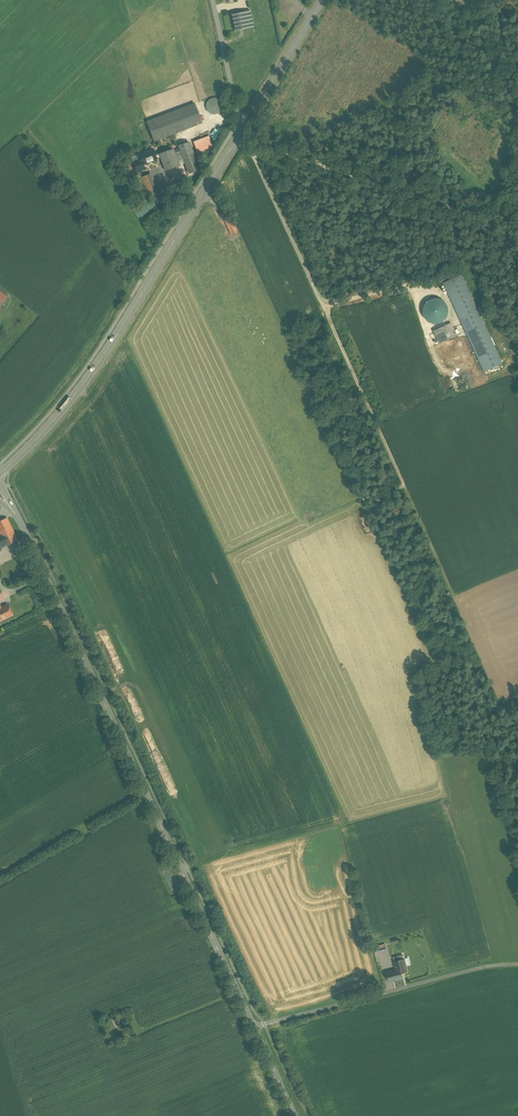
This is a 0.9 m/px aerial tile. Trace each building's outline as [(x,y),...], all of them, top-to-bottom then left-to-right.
[(250,10),(232,14),(235,31),(254,27),(250,10)] [(213,98),(210,100),(208,102),(207,105),(207,109),(208,111),(210,113),(212,114),(216,115),(219,113),(221,112),(223,110),(223,106),(223,104),(222,101),(220,100),(218,99),(216,98),(213,98)] [(154,141),(202,123),(195,104),(147,122),(154,141)] [(209,136),(194,142),(198,155),(213,148),(209,136)] [(180,149),(182,154),(190,173),(200,169),(189,142),(179,146),(180,149)] [(161,158),(159,154),(155,155),(153,149),(138,154),(140,159),(133,162),(137,172),(144,169),(143,165),(161,158)] [(182,154),(180,149),(174,151),(173,149),(159,154),(161,158),(166,171),(180,166),(176,157),(182,154)] [(158,174),(149,177),(156,194),(164,191),(158,174)] [(238,233),(228,211),(222,214),(232,236),(238,233)] [(461,275),(444,283),(485,372),(502,364),(481,318),(484,317),(480,307),(477,308),(461,275)] [(440,343),(457,336),(451,323),(434,331),(440,343)] [(13,531),(7,518),(0,521),(0,534),(1,536),(13,531)] [(1,536),(6,545),(6,546),(17,540),(18,540),(13,531),(1,536)] [(13,614),(8,604),(1,608),(0,606),(0,621),(13,614)] [(385,944),(373,947),(375,953),(386,951),(385,944)] [(396,970),(386,972),(389,982),(403,978),(402,973),(408,972),(406,965),(410,964),(408,958),(404,959),(403,955),(393,957),(396,970)] [(121,1017),(115,1019),(118,1027),(124,1025),(121,1017)]
